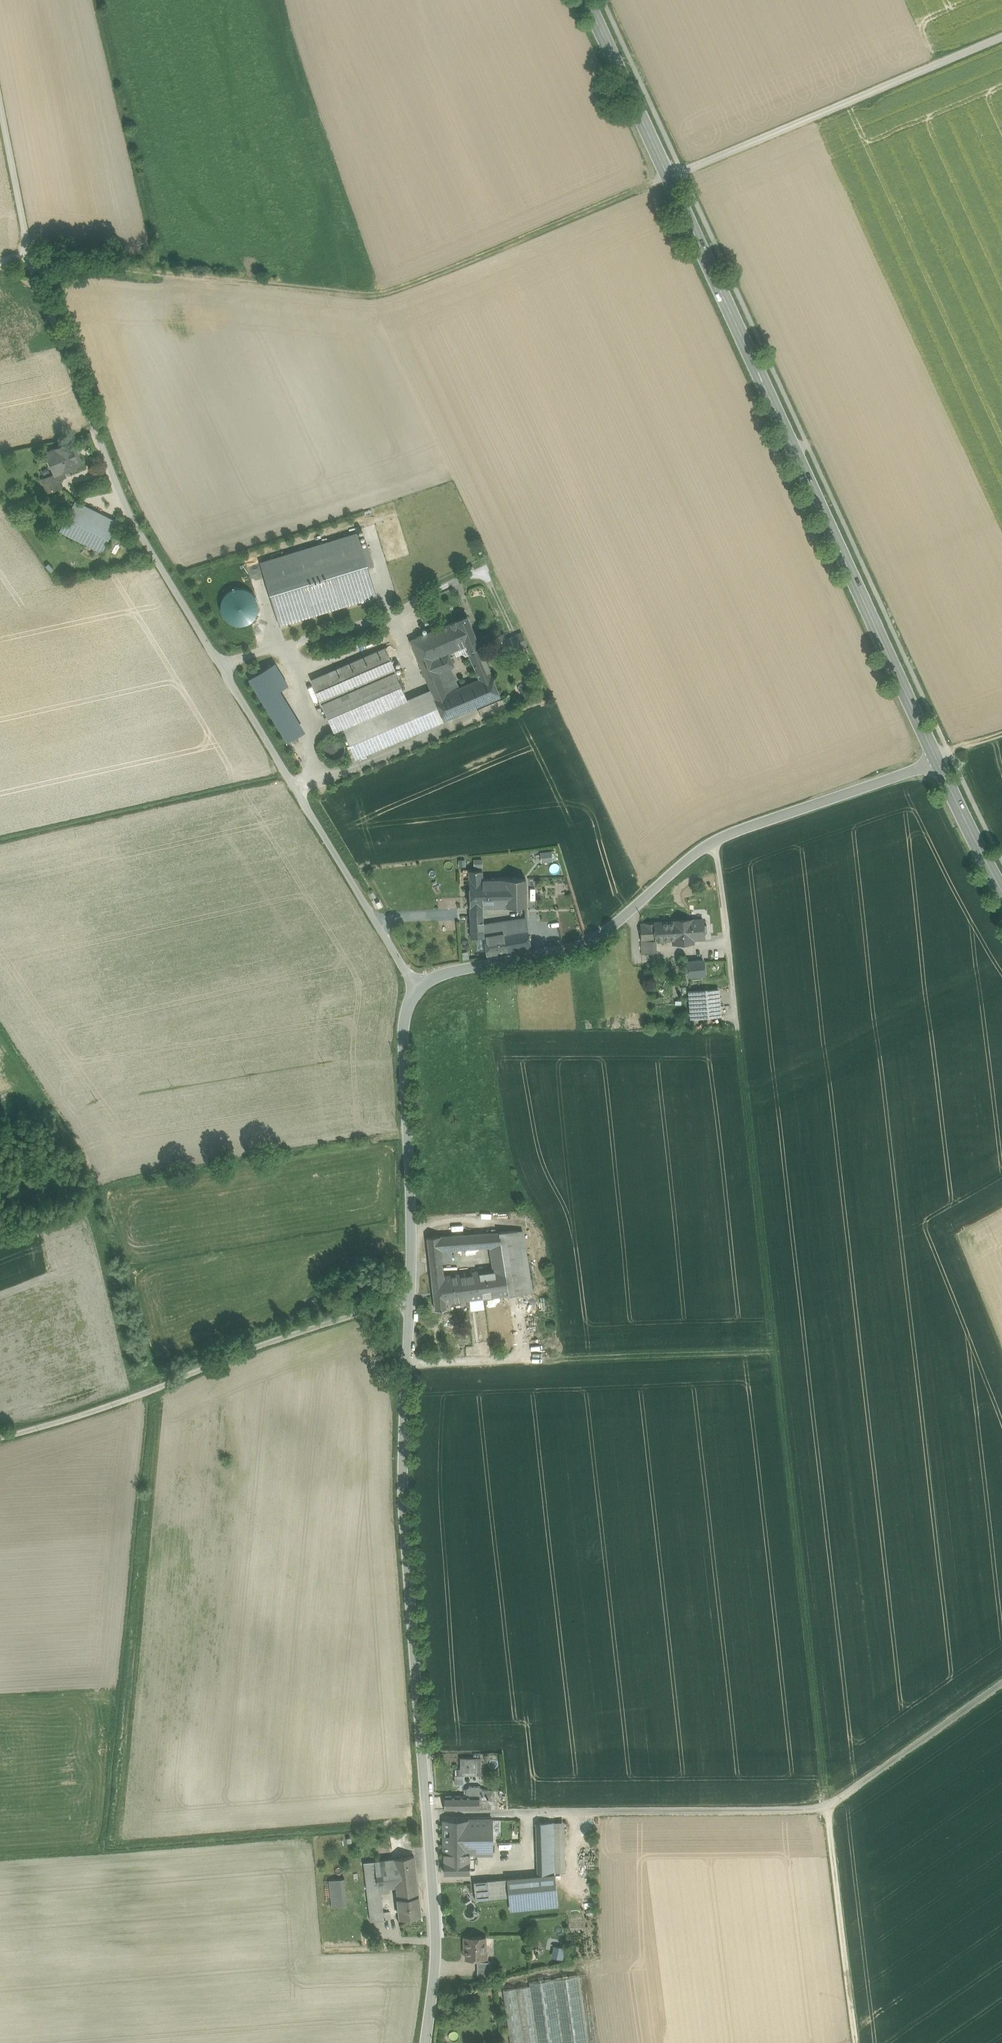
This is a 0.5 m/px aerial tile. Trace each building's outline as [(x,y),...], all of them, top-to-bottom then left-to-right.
[(71,442),(46,452),(47,454),(49,460),(55,474),(57,479),(62,478),(61,472),(63,471),(81,464),(78,455),(76,455),(71,442)] [(49,460),(47,454),(40,457),(42,463),(49,460)] [(57,479),(55,474),(42,479),(48,492),(60,487),(57,479)] [(116,522),(76,501),(59,530),(102,551),(116,522)] [(359,529),(262,558),(281,628),(377,600),(359,529)] [(261,599),(232,586),(226,599),(223,598),(219,607),(223,609),(220,615),(242,626),(246,619),(251,621),(261,599)] [(467,616),(456,620),(468,650),(470,650),(480,646),(467,616)] [(468,650),(456,620),(410,640),(425,678),(454,666),(448,653),(454,650),(457,655),(468,650)] [(492,646),(496,658),(526,645),(521,633),(506,640),(503,634),(495,638),(497,644),(492,646)] [(491,674),(480,646),(470,650),(472,655),(470,656),(480,678),(491,674)] [(343,727),(407,699),(385,647),(311,679),(333,731),(343,727)] [(454,666),(425,678),(428,684),(451,675),(456,672),(454,666)] [(254,680),(287,734),(304,724),(270,670),(254,680)] [(456,688),(451,675),(428,684),(430,689),(443,721),(501,697),(491,674),(480,678),(456,688)] [(356,758),(443,721),(430,689),(407,699),(343,727),(356,758)] [(539,851),(540,861),(552,861),(551,850),(539,851)] [(506,906),(506,880),(481,880),(481,873),(470,873),(470,908),(482,907),(506,906)] [(526,879),(506,880),(506,906),(527,906),(526,879)] [(483,926),(482,907),(470,908),(471,938),(483,938),(483,937),(483,926)] [(527,919),(483,926),(483,937),(484,937),(487,957),(531,950),(528,930),(527,919)] [(691,921),(675,922),(676,940),(676,943),(692,942),(691,921)] [(676,940),(675,922),(642,924),(643,941),(656,941),(676,940)] [(656,941),(643,941),(643,953),(657,953),(656,941)] [(694,960),(687,961),(688,973),(695,972),(694,960)] [(716,989),(689,991),(691,1015),(708,1014),(708,1016),(718,1016),(716,989)] [(522,1230),(485,1233),(486,1247),(492,1247),(494,1272),(496,1296),(533,1292),(522,1230)] [(431,1263),(441,1261),(452,1260),(451,1249),(478,1248),(478,1233),(428,1237),(431,1263)] [(431,1271),(442,1271),(441,1261),(431,1263),(431,1271)] [(442,1271),(431,1271),(435,1309),(446,1308),(445,1302),(442,1277),(442,1271)] [(494,1272),(442,1277),(445,1302),(496,1296),(494,1272)] [(500,1324),(500,1336),(512,1336),(512,1324),(500,1324)] [(482,1757),(461,1757),(461,1774),(469,1774),(483,1774),(483,1770),(482,1770),(482,1757)] [(467,1788),(467,1796),(446,1796),(445,1796),(445,1808),(446,1808),(481,1808),(481,1796),(483,1796),(483,1789),(483,1788),(480,1785),(470,1786),(467,1788)] [(497,1800),(497,1789),(483,1789),(483,1796),(481,1796),(481,1808),(498,1808),(498,1800),(497,1800)] [(493,1819),(444,1819),(445,1853),(466,1853),(492,1853),(493,1819)] [(554,1821),(538,1822),(539,1852),(555,1852),(554,1821)] [(565,1821),(554,1821),(555,1852),(556,1873),(566,1872),(565,1821)] [(555,1852),(539,1852),(539,1868),(538,1868),(540,1875),(556,1873),(555,1852)] [(466,1853),(445,1853),(445,1861),(444,1862),(444,1872),(469,1871),(469,1861),(466,1861),(466,1853)] [(413,1856),(365,1861),(367,1887),(382,1885),(396,1884),(398,1898),(417,1896),(413,1856)] [(540,1875),(510,1878),(510,1896),(512,1908),(560,1904),(556,1873),(540,1875)] [(510,1878),(490,1879),(491,1897),(510,1896),(510,1878)] [(343,1879),(329,1881),(332,1907),(346,1905),(343,1879)] [(490,1879),(476,1880),(477,1899),(491,1897),(490,1879)] [(382,1885),(367,1887),(371,1920),(385,1918),(385,1912),(382,1885)] [(417,1896),(398,1898),(399,1906),(398,1907),(399,1916),(419,1913),(417,1896)] [(485,1951),(485,1936),(464,1937),(464,1946),(466,1946),(466,1958),(483,1958),(483,1951),(485,1951)] [(552,1944),(550,1956),(563,1958),(564,1946),(552,1944)] [(491,1961),(477,1961),(477,1975),(491,1975),(491,1961)] [(530,1982),(530,1985),(504,1989),(512,2042),(587,2042),(579,1975),(530,1982)]
